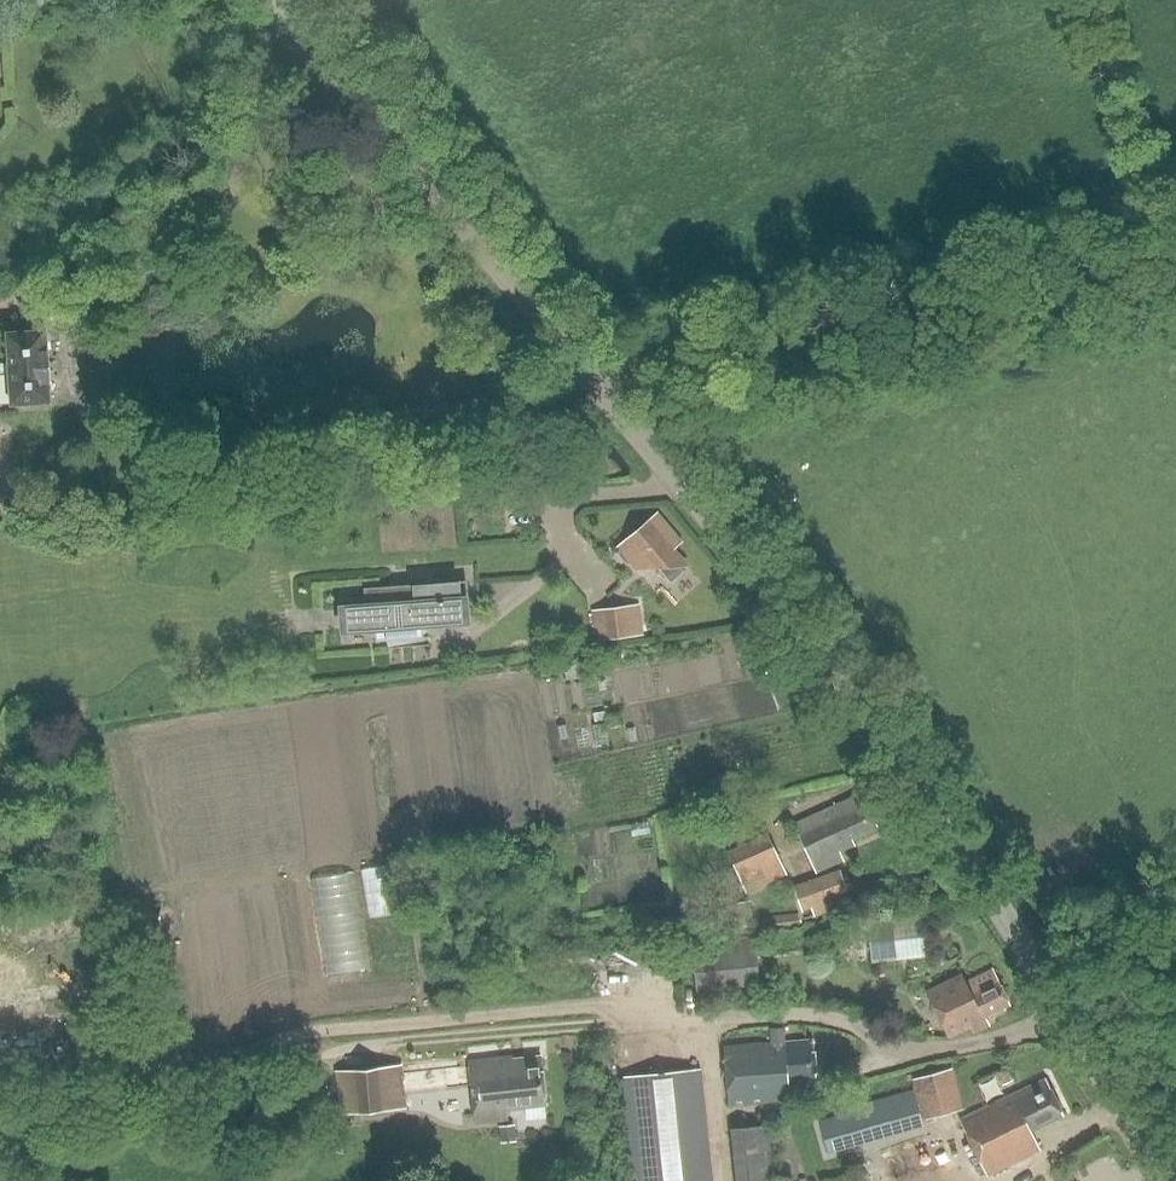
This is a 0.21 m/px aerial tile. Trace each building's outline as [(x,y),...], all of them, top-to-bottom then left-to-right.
[(12,406),(50,403),(45,331),(7,334),(12,406)] [(659,511),(615,547),(635,572),(660,569),(670,583),(685,572),(681,568),(691,566),(675,548),(684,542),(659,511)] [(365,602),(338,604),(340,633),(375,630),(376,640),(423,636),(422,625),(464,622),(460,582),(365,588),(365,602)] [(592,611),(596,641),(644,634),(639,604),(592,611)] [(815,873),(829,867),(843,860),(839,851),(854,844),(852,839),(877,827),(869,808),(863,810),(857,795),(793,824),(815,873)] [(726,850),(746,893),(785,875),(766,832),(726,850)] [(848,902),(840,870),(798,880),(806,913),(848,902)] [(742,926),(806,919),(805,913),(752,919),(750,901),(739,902),(742,926)] [(920,915),(867,921),(872,962),(925,956),(922,934),(932,933),(931,921),(921,922),(920,915)] [(684,916),(672,919),(674,929),(687,926),(684,916)] [(692,951),(697,992),(760,985),(755,944),(746,946),(745,936),(723,939),(724,948),(692,951)] [(953,1038),(971,1029),(972,1032),(989,1024),(985,1015),(1009,1003),(992,969),(965,983),(962,976),(925,994),(948,1039),(953,1038)] [(770,1044),(723,1048),(728,1105),(790,1100),(788,1079),(816,1076),(813,1040),(785,1042),(784,1028),(769,1030),(770,1044)] [(467,1060),(468,1066),(401,1073),(400,1064),(335,1071),(339,1115),(405,1109),(403,1092),(470,1085),(474,1124),(507,1120),(506,1109),(546,1105),(540,1057),(512,1060),(511,1056),(467,1060)] [(912,1079),(924,1120),(963,1109),(952,1068),(912,1079)] [(1007,1068),(997,1073),(1003,1085),(1013,1080),(1007,1068)] [(701,1069),(624,1076),(635,1180),(712,1180),(701,1069)] [(1031,1131),(1062,1116),(1044,1078),(960,1119),(988,1176),(1041,1151),(1031,1131)] [(858,1144),(859,1144),(922,1125),(914,1096),(851,1114),(852,1118),(822,1126),(830,1155),(859,1146),(858,1144)] [(514,1125),(500,1126),(502,1143),(515,1142),(514,1125)] [(768,1125),(731,1129),(736,1180),(774,1180),(768,1125)]
